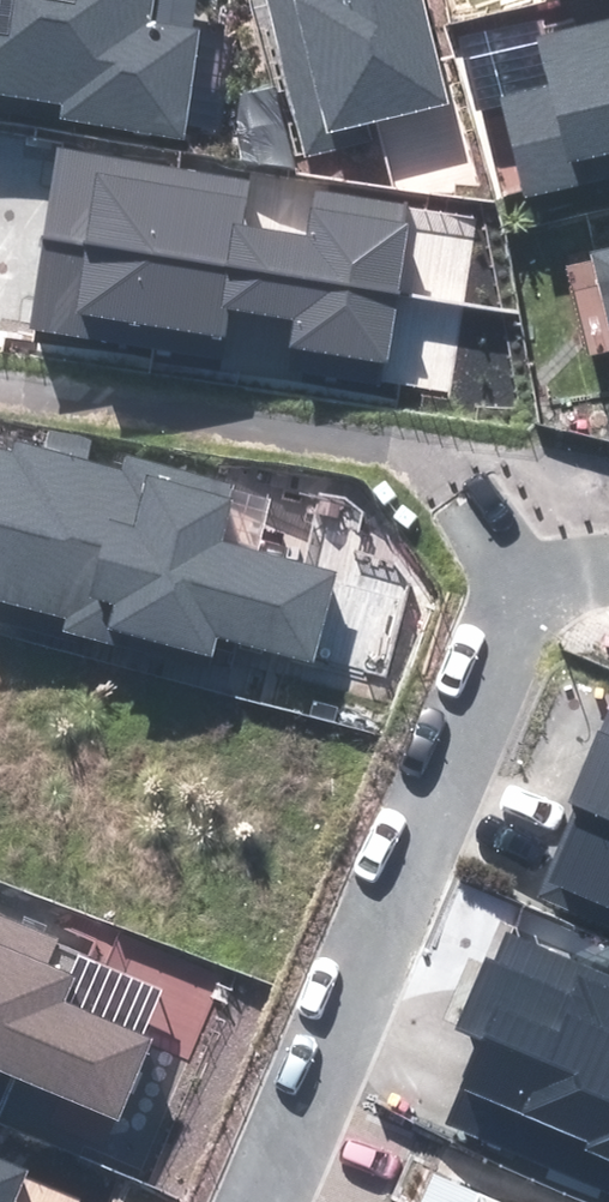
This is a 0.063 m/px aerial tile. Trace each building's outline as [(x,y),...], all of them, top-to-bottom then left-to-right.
[(182,138),(199,31),(190,30),(195,0),(0,0),(0,109),(182,138)] [(306,154),(371,139),(367,124),(448,104),(423,0),(268,0),(306,154)] [(535,37),(548,88),(502,99),(526,197),(608,177),(608,19),(535,37)] [(404,224),(407,205),(314,191),(307,237),(244,227),(252,179),(59,149),(45,238),(397,293),(408,225),(404,224)] [(286,368),(380,383),(383,363),(386,364),(397,293),(45,238),(30,329),(224,360),(232,312),(294,322),(286,368)] [(593,253),(608,322),(608,249),(593,253)] [(334,572),(220,543),(236,483),(124,455),(121,469),(86,460),(92,439),(46,427),(42,447),(14,440),(11,451),(0,449),(0,616),(210,669),(218,636),(312,660),(334,572)] [(568,804),(573,806),(534,899),(608,930),(608,706),(568,804)] [(116,1115),(149,1041),(63,1004),(75,976),(48,964),(59,939),(0,913),(0,1064),(116,1115)] [(483,1037),(448,1121),(608,1188),(608,977),(507,934),(495,964),(486,961),(459,1027),(483,1037)] [(28,1170),(0,1158),(0,1201),(15,1201),(28,1170)] [(433,1171),(420,1201),(504,1201),(433,1171)]
